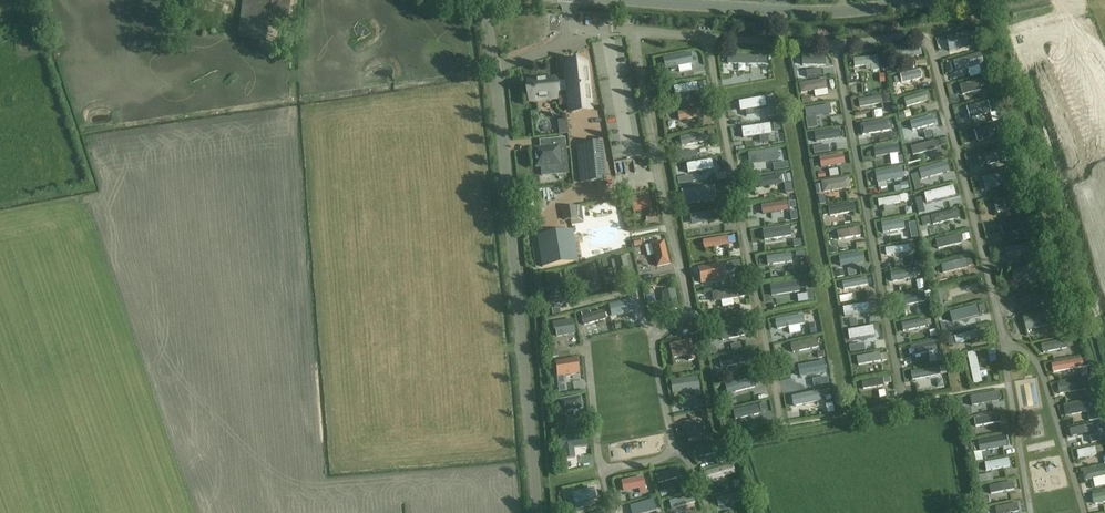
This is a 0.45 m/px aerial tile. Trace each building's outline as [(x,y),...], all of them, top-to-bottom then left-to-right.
[(241,17),(238,37),(266,41),(269,21),(288,23),(291,0),(243,0),(241,17)] [(949,52),(973,46),(971,40),(976,39),(975,31),(946,37),(949,52)] [(914,57),(913,48),(893,51),(894,60),(914,57)] [(692,64),(690,53),(662,58),(665,69),(692,64)] [(956,73),(984,65),(980,53),(952,61),(956,73)] [(756,56),(727,56),(727,64),(756,64),(756,56)] [(853,59),(854,67),(879,64),(878,56),(853,59)] [(554,78),(527,81),(530,101),(556,98),(556,92),(568,91),(570,111),(591,109),(586,68),(579,69),(579,67),(573,68),(573,69),(566,70),(567,81),(555,82),(554,78)] [(922,79),(920,71),(900,75),(902,83),(922,79)] [(751,80),(751,87),(760,86),(760,79),(751,80)] [(799,84),(800,94),(828,89),(826,79),(799,84)] [(981,90),(980,87),(985,86),(983,79),(979,80),(978,80),(960,85),(962,96),(981,90)] [(674,94),(697,90),(696,83),(673,87),(674,94)] [(906,108),(928,101),(925,93),(904,99),(906,108)] [(859,108),(883,103),(881,95),(858,100),(859,108)] [(769,106),(767,97),(746,101),(748,110),(769,106)] [(952,114),(965,111),(962,98),(949,100),(952,114)] [(969,119),(991,113),(988,101),(966,107),(969,119)] [(810,109),(812,119),(836,114),(834,104),(810,109)] [(699,117),(697,108),(677,113),(679,122),(699,117)] [(699,117),(709,116),(707,108),(698,110),(699,117)] [(907,122),(910,132),(937,125),(934,115),(907,122)] [(863,118),(865,125),(873,123),(872,116),(863,118)] [(998,131),(1002,130),(1000,123),(974,130),(977,142),(999,136),(998,131)] [(771,124),(748,127),(749,135),(772,132),(771,124)] [(834,131),(814,135),(815,141),(835,138),(834,131)] [(703,134),(679,138),(681,147),(705,142),(703,134)] [(559,147),(566,146),(565,138),(551,139),(552,147),(534,149),(536,167),(560,165),(559,147)] [(937,150),(935,141),(911,147),(913,156),(937,150)] [(974,145),(975,151),(999,149),(998,142),(974,145)] [(604,180),(601,143),(577,145),(581,183),(604,180)] [(871,156),(891,152),(890,146),(870,149),(871,156)] [(785,148),(753,153),(755,162),(786,157),(785,148)] [(983,165),(1005,159),(1002,148),(981,153),(983,165)] [(619,158),(624,166),(630,163),(624,154),(619,158)] [(843,154),(819,159),(821,169),(845,164),(843,154)] [(690,173),(713,169),(711,160),(688,164),(690,173)] [(941,173),(939,166),(917,172),(919,179),(941,173)] [(1014,169),(982,177),(986,190),(1017,181),(1014,169)] [(896,177),(894,170),(876,174),(877,181),(896,177)] [(758,189),(783,185),(782,175),(756,180),(758,189)] [(823,194),(850,189),(848,178),(821,183),(823,194)] [(688,196),(693,195),(694,203),(716,199),(714,185),(692,188),(693,190),(687,191),(688,196)] [(925,194),(926,201),(949,196),(948,189),(925,194)] [(816,199),(823,197),(822,190),(814,191),(816,199)] [(875,200),(896,196),(894,190),(874,193),(875,200)] [(1018,205),(1017,201),(1022,200),(1020,193),(993,200),(996,211),(1018,205)] [(633,213),(652,209),(649,194),(630,198),(633,213)] [(923,195),(916,196),(918,203),(924,201),(923,195)] [(900,203),(899,196),(877,200),(878,207),(900,203)] [(762,215),(788,211),(787,202),(761,206),(762,215)] [(853,203),(828,208),(829,217),(855,212),(853,203)] [(575,207),(563,208),(565,220),(576,218),(575,207)] [(689,215),(691,225),(717,221),(715,210),(689,215)] [(960,219),(958,210),(931,217),(933,226),(960,219)] [(1003,235),(1029,228),(1026,217),(1000,224),(1003,235)] [(903,220),(881,224),(882,234),(905,230),(903,220)] [(833,224),(834,231),(858,228),(857,221),(833,224)] [(957,228),(959,235),(966,233),(964,226),(957,228)] [(573,229),(537,232),(539,263),(575,260),(573,229)] [(855,236),(854,229),(837,232),(838,239),(855,236)] [(770,233),(771,240),(791,238),(790,230),(770,233)] [(938,250),(962,244),(960,235),(936,241),(938,250)] [(729,246),(727,237),(702,241),(704,250),(729,246)] [(670,264),(664,240),(651,243),(657,268),(670,264)] [(1030,250),(1034,248),(1031,241),(1027,242),(1006,248),(1008,260),(1030,254),(1030,250)] [(886,256),(909,252),(908,245),(885,248),(886,256)] [(772,265),(792,263),(791,256),(772,258),(772,265)] [(940,265),(942,274),(968,268),(966,260),(940,265)] [(701,280),(723,277),(721,264),(699,267),(701,280)] [(590,294),(601,291),(595,265),(589,266),(590,270),(584,272),(590,294)] [(1014,283),(1036,277),(1033,265),(1011,271),(1014,283)] [(913,270),(890,274),(892,283),(915,279),(913,270)] [(549,296),(563,294),(560,276),(544,279),(546,288),(548,288),(549,296)] [(846,289),(864,286),(862,279),(844,283),(846,289)] [(794,282),(774,286),(776,292),(795,289),(794,282)] [(946,289),(947,296),(974,290),(973,283),(946,289)] [(1016,305),(1047,297),(1045,288),(1013,296),(1016,305)] [(739,299),(737,289),(711,293),(713,303),(739,299)] [(679,309),(675,291),(662,293),(665,306),(659,307),(660,313),(679,309)] [(900,298),(901,306),(921,303),(919,294),(900,298)] [(629,297),(608,302),(609,309),(630,304),(629,297)] [(613,317),(633,311),(631,304),(611,310),(613,317)] [(848,308),(849,316),(869,312),(867,304),(848,308)] [(957,321),(979,315),(977,307),(955,313),(957,321)] [(797,309),(779,312),(780,319),(798,315),(797,309)] [(1049,325),(1047,318),(1051,317),(1049,310),(1045,311),(1022,317),(1026,331),(1049,325)] [(606,320),(603,311),(580,318),(583,327),(606,320)] [(801,315),(782,319),(783,326),(802,322),(801,315)] [(924,319),(901,324),(903,332),(926,327),(924,319)] [(557,338),(575,335),(572,320),(553,324),(554,330),(556,330),(557,338)] [(867,323),(847,328),(849,334),(869,330),(867,323)] [(747,336),(744,326),(719,332),(721,342),(747,336)] [(984,329),(954,337),(956,345),(986,337),(984,329)] [(851,334),(852,341),(873,337),(871,330),(851,334)] [(817,339),(790,344),(792,354),(819,348),(817,339)] [(674,357),(688,354),(689,361),(694,360),(690,340),(671,344),(674,357)] [(1068,349),(1067,340),(1041,345),(1043,354),(1068,349)] [(911,355),(930,351),(929,344),(909,348),(911,355)] [(881,353),(857,358),(859,366),(882,361),(881,353)] [(976,354),(967,356),(974,385),(982,383),(976,354)] [(719,360),(721,369),(744,364),(742,355),(719,360)] [(556,363),(557,375),(558,380),(563,379),(562,375),(579,372),(578,360),(556,363)] [(1082,360),(1051,365),(1053,374),(1084,368),(1082,360)] [(823,377),(822,372),(826,371),(825,365),(820,365),(796,370),(798,382),(823,377)] [(939,367),(911,373),(912,381),(941,376),(939,367)] [(748,375),(727,378),(728,385),(749,381),(748,375)] [(672,393),(694,390),(695,397),(701,396),(698,377),(671,381),(672,393)] [(882,379),(862,383),(864,390),(883,386),(882,379)] [(730,386),(731,393),(752,387),(751,381),(730,386)] [(1087,390),(1085,381),(1058,386),(1060,395),(1087,390)] [(796,398),(798,405),(818,400),(816,393),(796,398)] [(996,393),(971,397),(972,405),(997,401),(996,393)] [(580,397),(557,400),(560,413),(582,409),(580,397)] [(1092,413),(1090,402),(1064,407),(1065,417),(1092,413)] [(761,415),(759,407),(734,411),(736,419),(761,415)] [(1001,415),(974,419),(976,427),(1002,423),(1001,415)] [(683,422),(687,435),(688,440),(701,437),(700,435),(705,434),(703,425),(699,425),(697,419),(683,422)] [(1099,431),(1098,423),(1070,429),(1071,437),(1099,431)] [(567,448),(587,446),(586,434),(561,437),(562,445),(567,445),(567,448)] [(978,441),(980,452),(1007,447),(1005,436),(978,441)] [(725,443),(697,450),(699,459),(727,451),(725,443)] [(1096,455),(1094,447),(1076,451),(1078,459),(1096,455)] [(986,471),(1010,467),(1009,458),(984,463),(986,471)] [(705,472),(726,470),(725,462),(705,463),(705,472)] [(1083,472),(1085,480),(1104,476),(1104,467),(1083,472)] [(661,482),(682,478),(681,471),(660,475),(661,482)] [(624,491),(644,488),(642,477),(622,481),(624,491)] [(991,494),(1015,489),(1013,481),(989,485),(991,494)] [(569,499),(570,504),(575,503),(590,500),(596,499),(594,489),(573,493),(574,498),(569,499)] [(1093,495),(1094,504),(1104,502),(1104,492),(1093,495)] [(671,508),(690,503),(688,495),(669,501),(671,508)] [(991,499),(981,499),(981,510),(992,509),(991,499)] [(653,512),(649,500),(628,505),(630,512),(653,512)] [(1017,502),(995,507),(997,512),(1009,512),(1019,511),(1017,502)]
